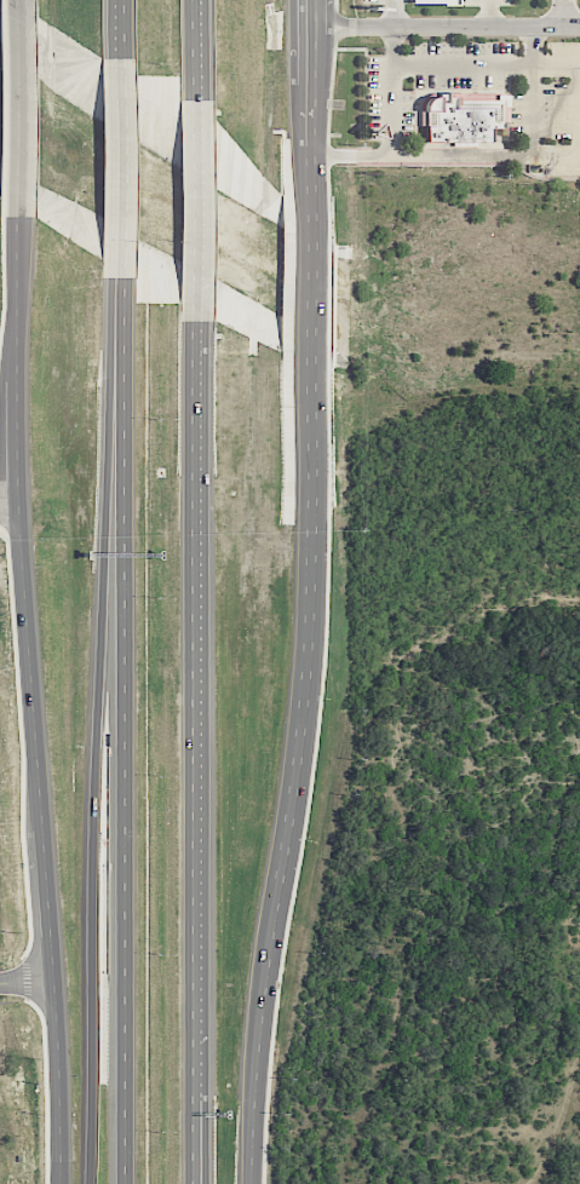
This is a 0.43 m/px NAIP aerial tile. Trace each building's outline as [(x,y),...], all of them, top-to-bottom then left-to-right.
[(425,142),(424,108),(425,104),(426,100),(430,98),(431,97),(435,97),(438,96),(438,93),(509,94),(509,120),(504,121),(504,128),(492,128),(492,142),(425,142)]
